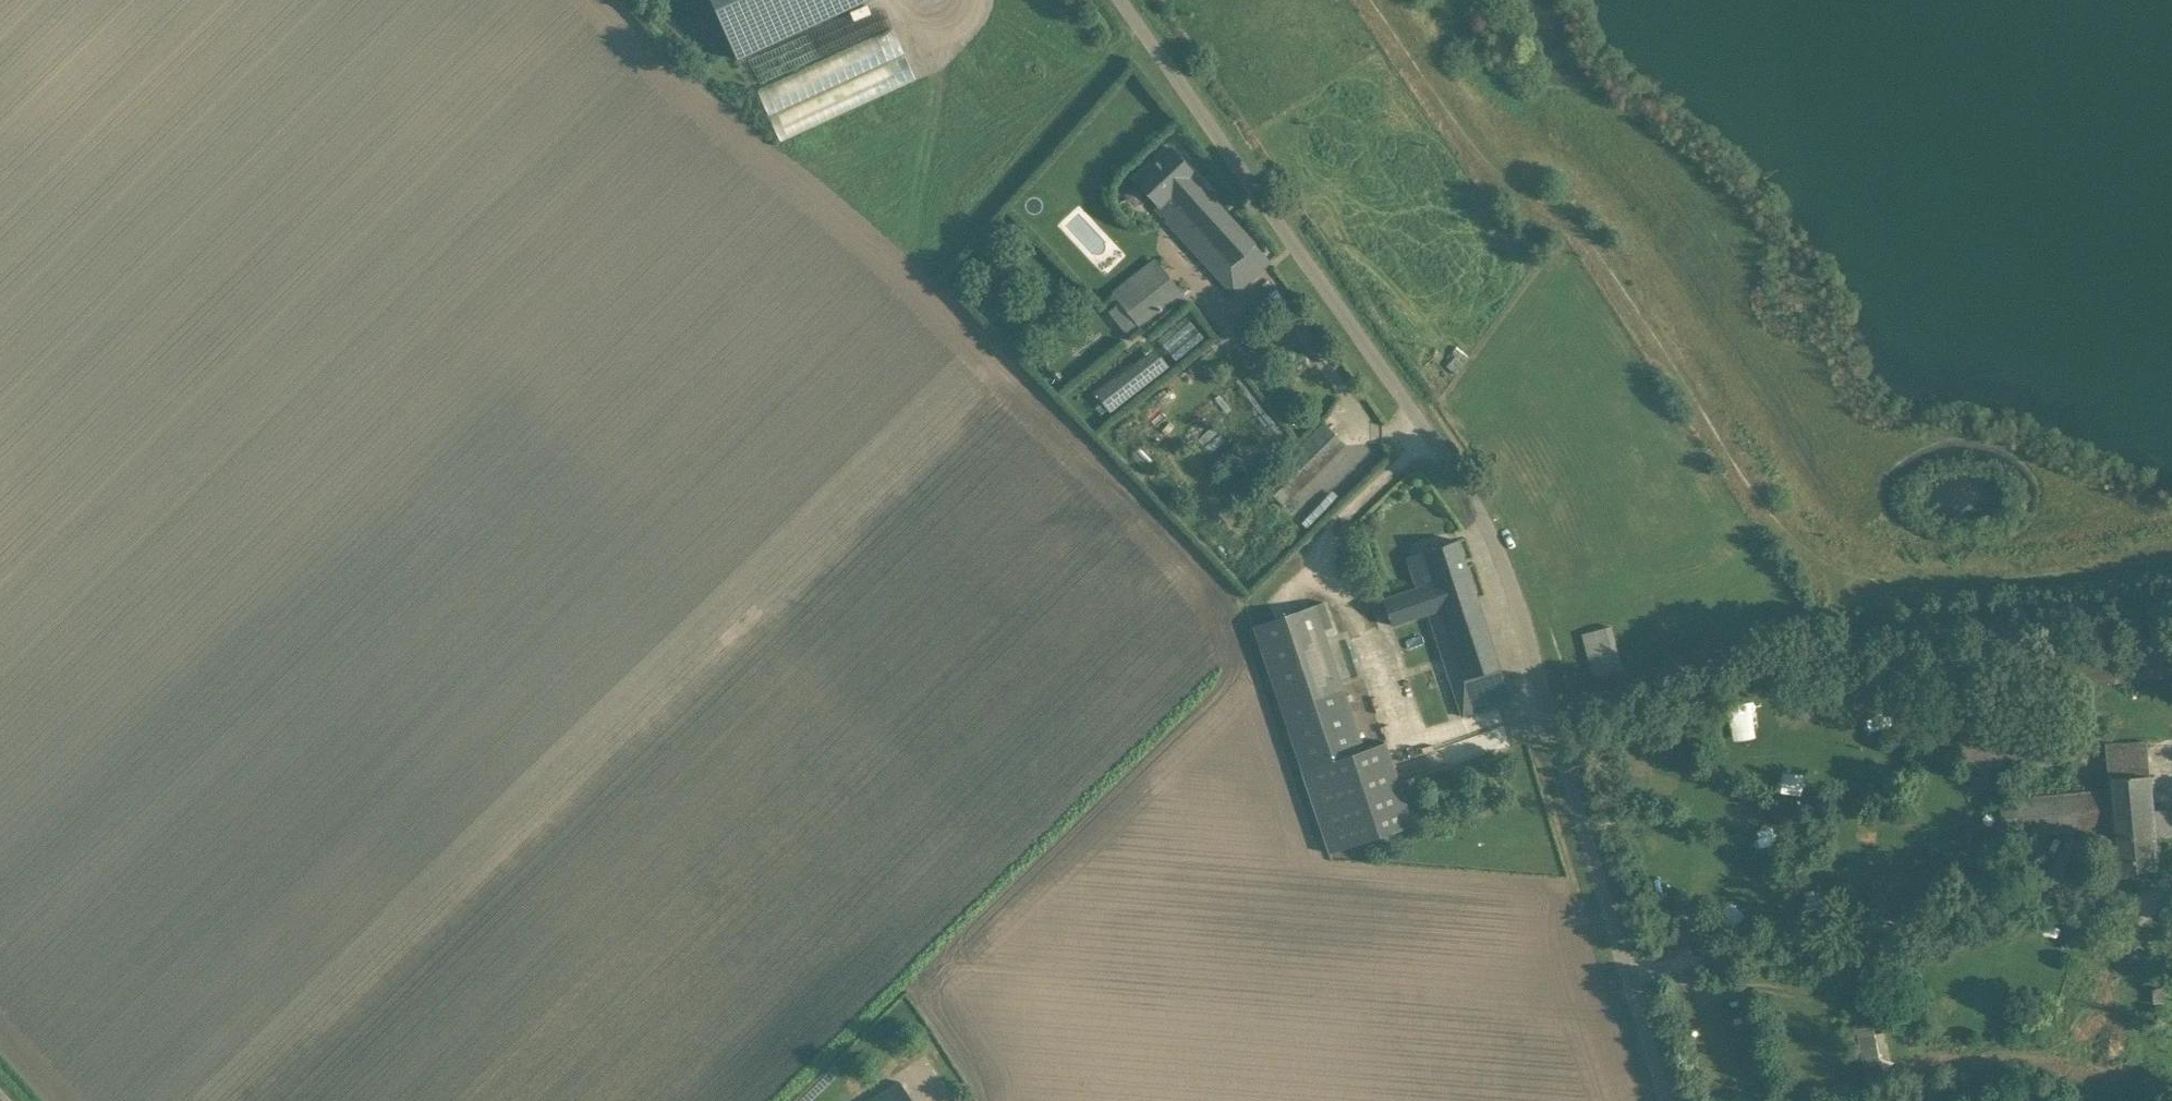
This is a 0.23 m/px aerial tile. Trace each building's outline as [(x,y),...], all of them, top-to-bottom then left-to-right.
[(866,0),(709,0),(734,58),(866,0)] [(857,37),(879,29),(875,20),(853,28),(857,37)] [(781,141),(915,80),(892,29),(757,90),(781,141)] [(1170,147),(1154,162),(1135,179),(1158,203),(1154,206),(1235,293),(1254,275),(1271,260),(1192,175),(1194,173),(1170,147)] [(1142,329),(1181,296),(1154,260),(1114,293),(1142,329)] [(1197,309),(1159,337),(1176,360),(1214,333),(1197,309)] [(1324,422),(1264,481),(1286,502),(1345,444),(1324,422)] [(1258,466),(1271,454),(1259,440),(1246,452),(1258,466)] [(1354,475),(1362,467),(1366,470),(1370,465),(1347,443),(1334,457),(1354,475)] [(1462,715),(1489,706),(1510,700),(1458,540),(1424,551),(1434,581),(1385,597),(1393,622),(1428,611),(1462,715)] [(1252,626),(1300,772),(1328,854),(1412,824),(1385,742),(1364,749),(1324,629),(1332,627),(1324,602),(1252,626)] [(1612,627),(1583,635),(1593,675),(1622,667),(1612,627)] [(1732,707),(1733,731),(1756,730),(1755,706),(1732,707)] [(2151,775),(2148,740),(2107,743),(2110,777),(2107,777),(2108,787),(1999,798),(2003,837),(2113,827),(2118,873),(2160,869),(2158,848),(2153,775),(2151,775)] [(1803,796),(1809,776),(1792,771),(1786,791),(1803,796)]
